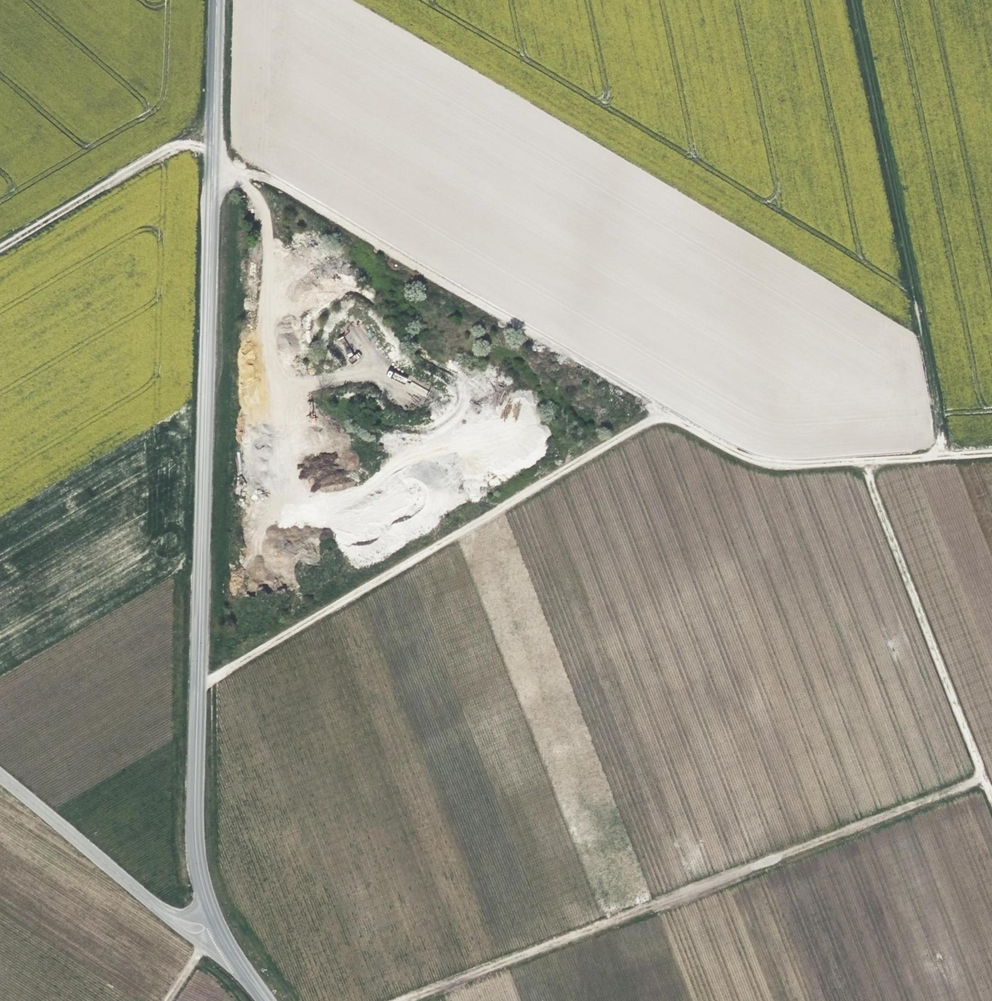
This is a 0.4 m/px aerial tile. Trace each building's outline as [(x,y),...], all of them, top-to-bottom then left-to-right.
[(343,336),(336,340),(344,354),(351,350),(343,336)]
